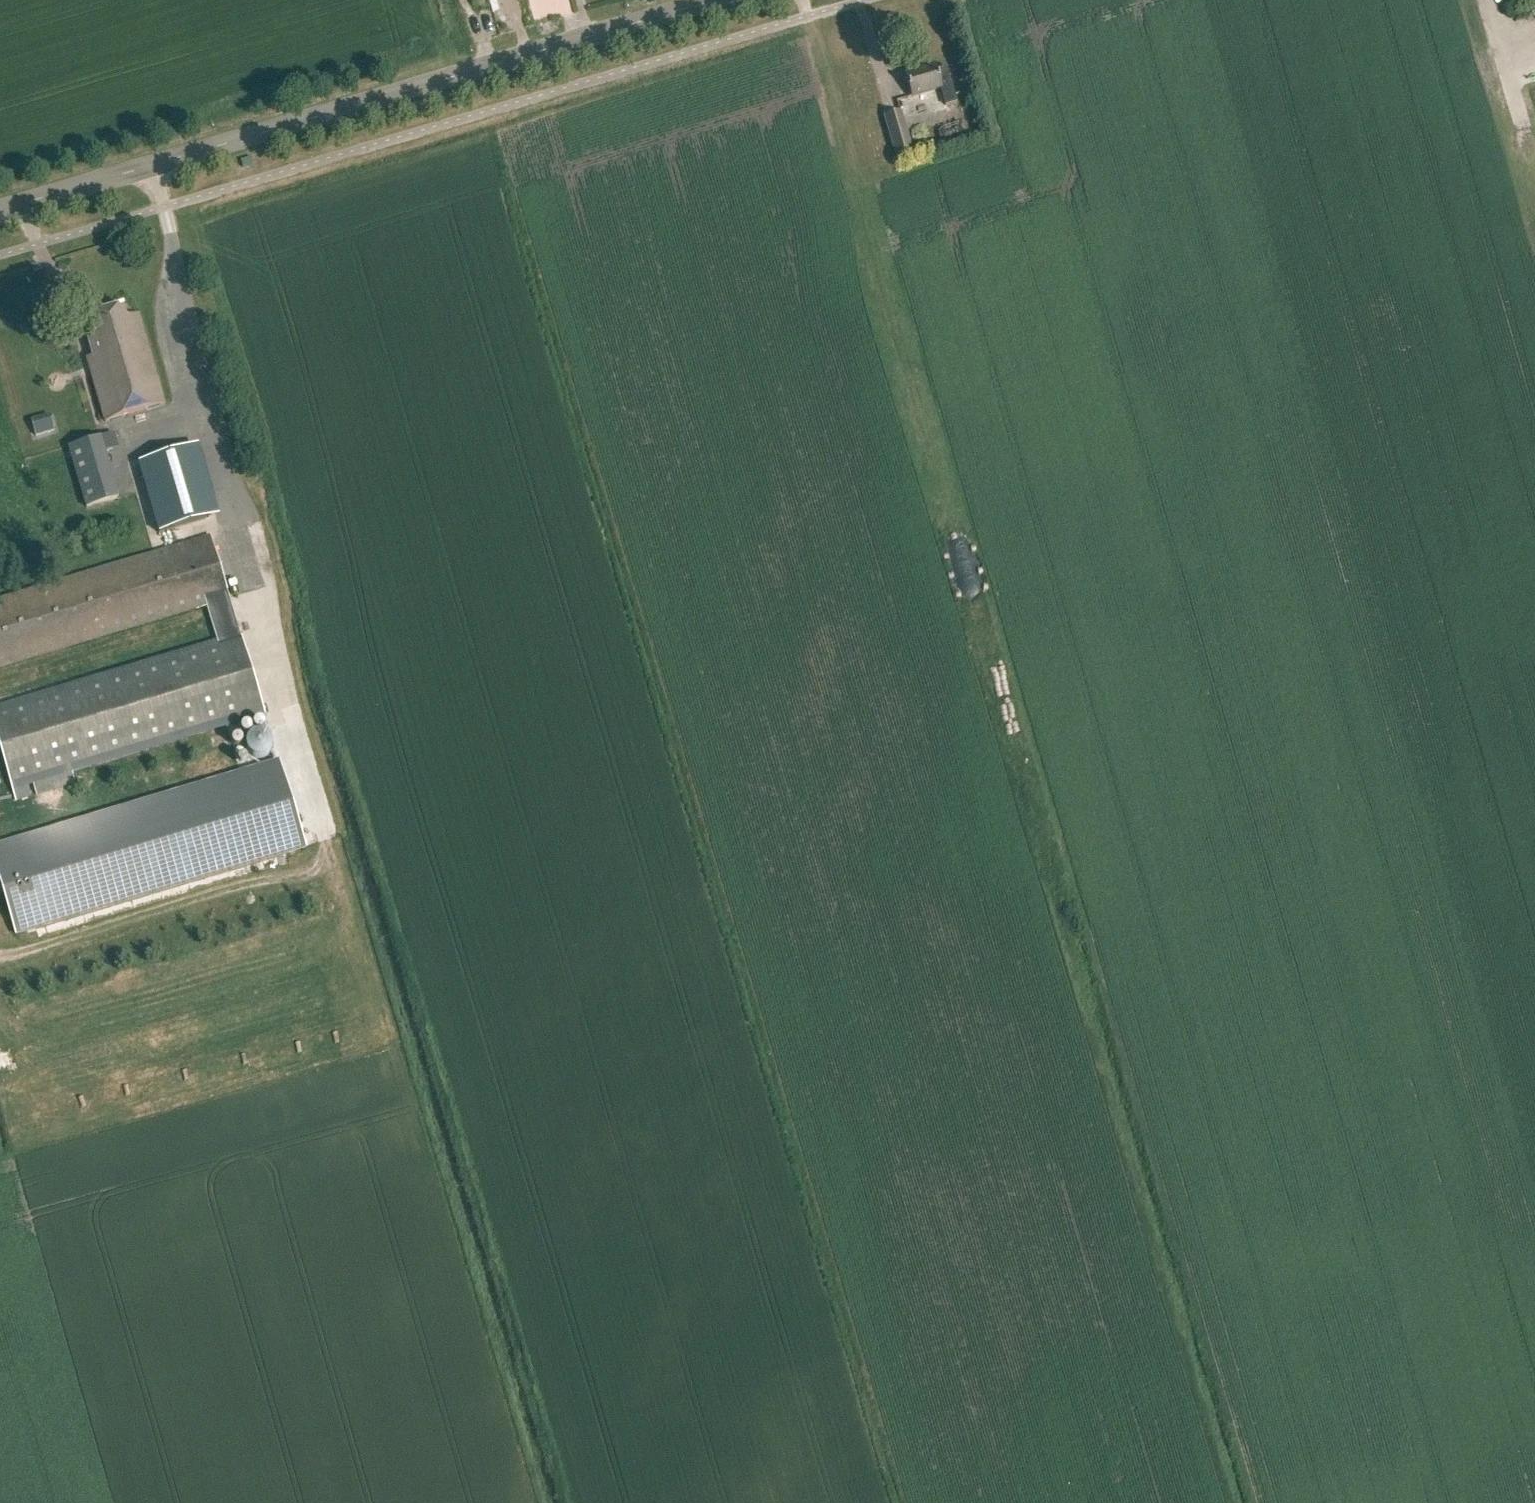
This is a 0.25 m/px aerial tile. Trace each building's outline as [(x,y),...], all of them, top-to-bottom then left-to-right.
[(937,70),(936,66),(905,75),(911,98),(942,89),(947,106),(956,103),(949,76),(947,68),(937,70)] [(896,155),(911,151),(900,113),(885,117),(896,155)] [(105,423),(165,406),(139,315),(126,319),(123,307),(88,317),(95,339),(88,341),(93,358),(87,359),(105,423)] [(37,434),(56,429),(52,412),(33,417),(37,434)] [(114,433),(68,447),(86,508),(119,498),(105,452),(119,448),(114,433)] [(209,521),(205,508),(189,450),(144,463),(139,465),(159,535),(209,521)] [(205,606),(215,638),(0,702),(0,757),(13,801),(73,783),(70,772),(264,714),(229,599),(210,538),(0,601),(0,668),(205,606)] [(16,936),(306,849),(293,805),(279,761),(0,844),(0,882),(3,892),(16,936)]
